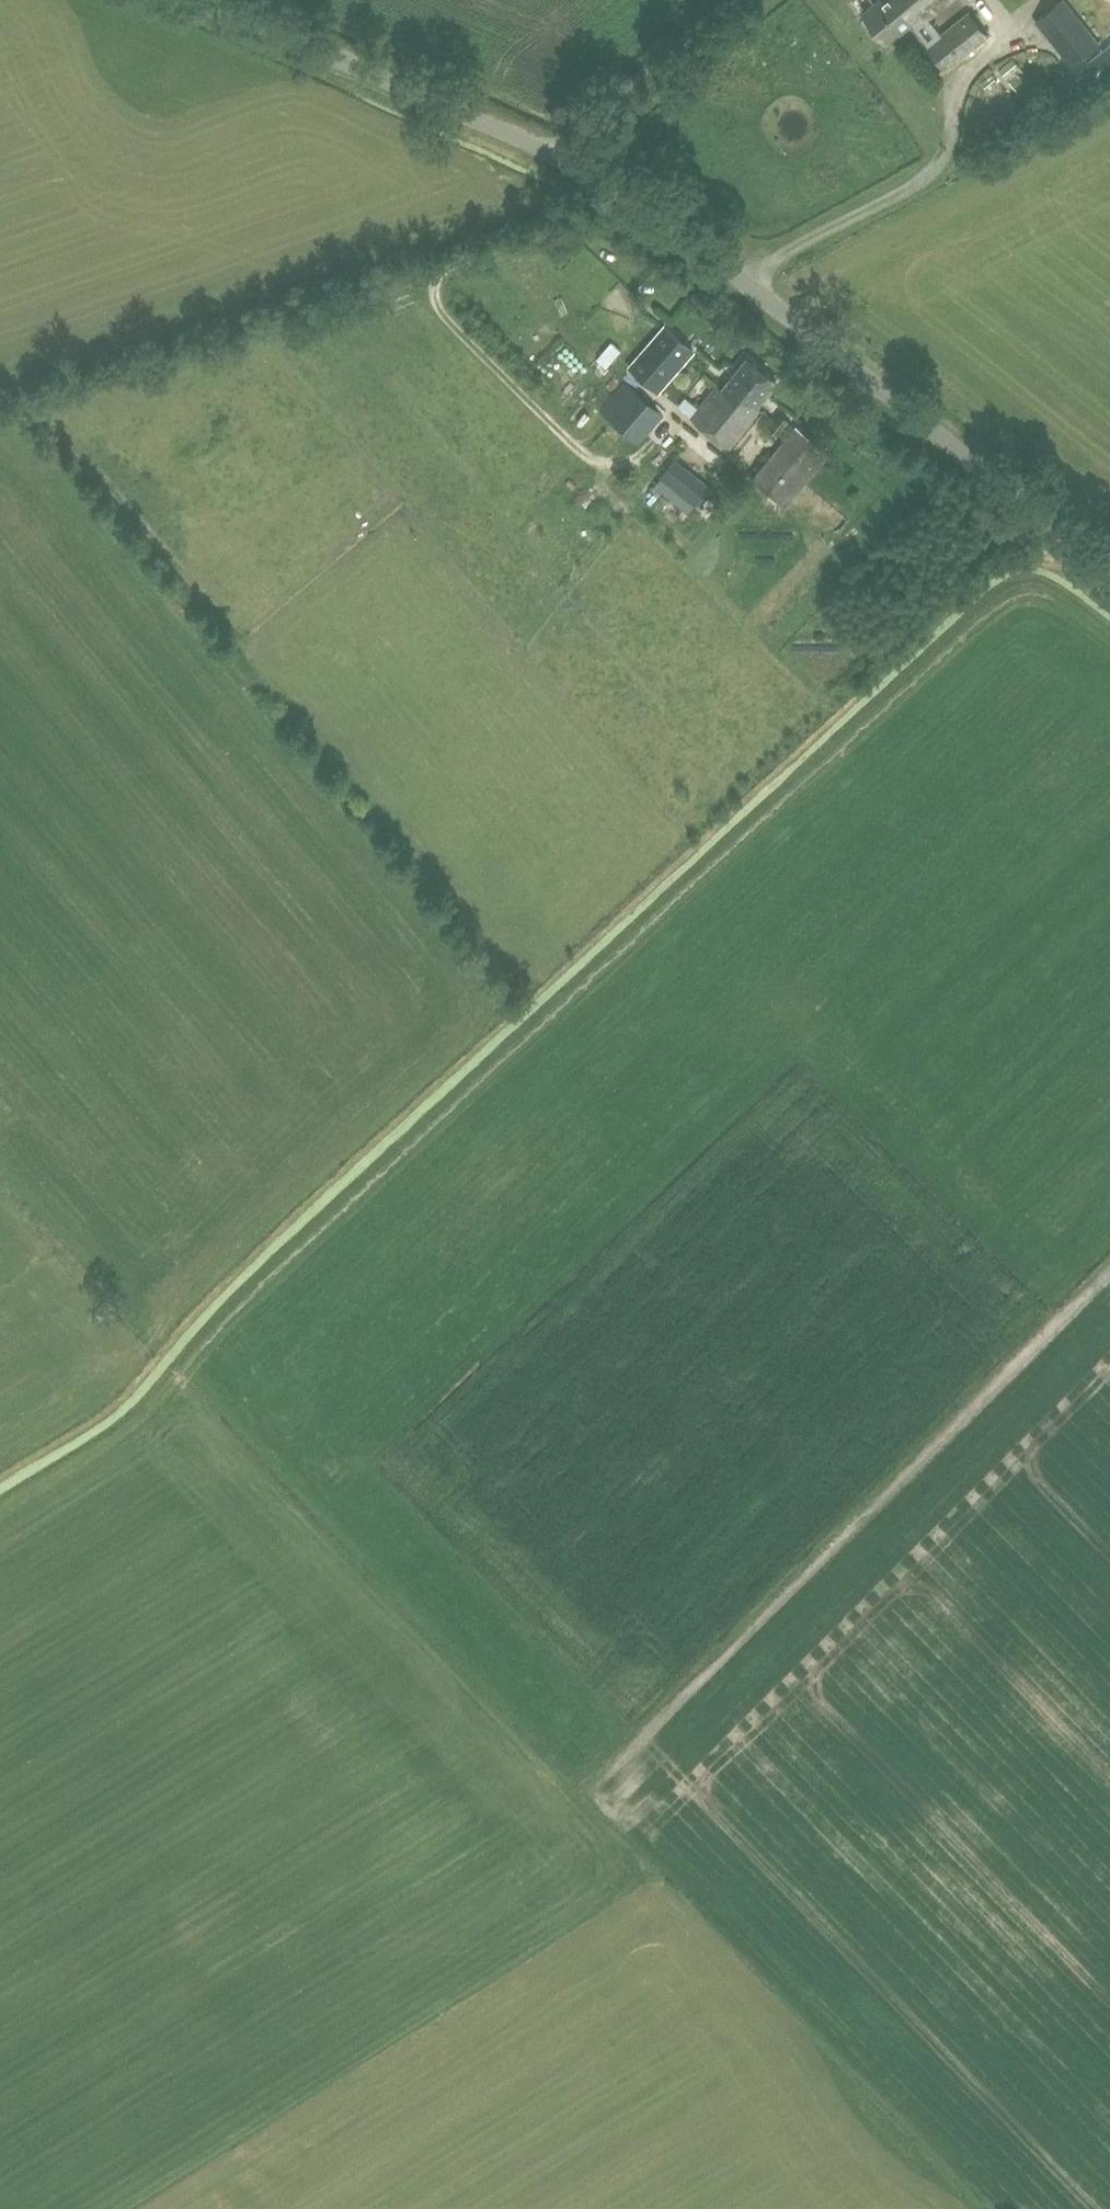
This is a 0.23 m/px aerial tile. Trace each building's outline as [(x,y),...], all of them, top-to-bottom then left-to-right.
[(862,12),(887,43),(910,24),(945,69),(988,35),(969,12),(942,34),(928,17),(950,0),(877,0),(862,12)] [(1071,66),(1098,44),(1062,0),(1035,22),(1071,66)] [(660,391),(695,352),(666,326),(630,365),(660,391)] [(622,352),(611,342),(596,357),(607,368),(622,352)] [(757,405),(776,380),(747,357),(722,389),(718,385),(692,418),(731,448),(762,409),(757,405)] [(778,435),(789,421),(780,414),(769,428),(778,435)] [(785,507),(829,456),(797,428),(753,480),(785,507)] [(676,459),(660,479),(696,506),(712,487),(676,459)]
